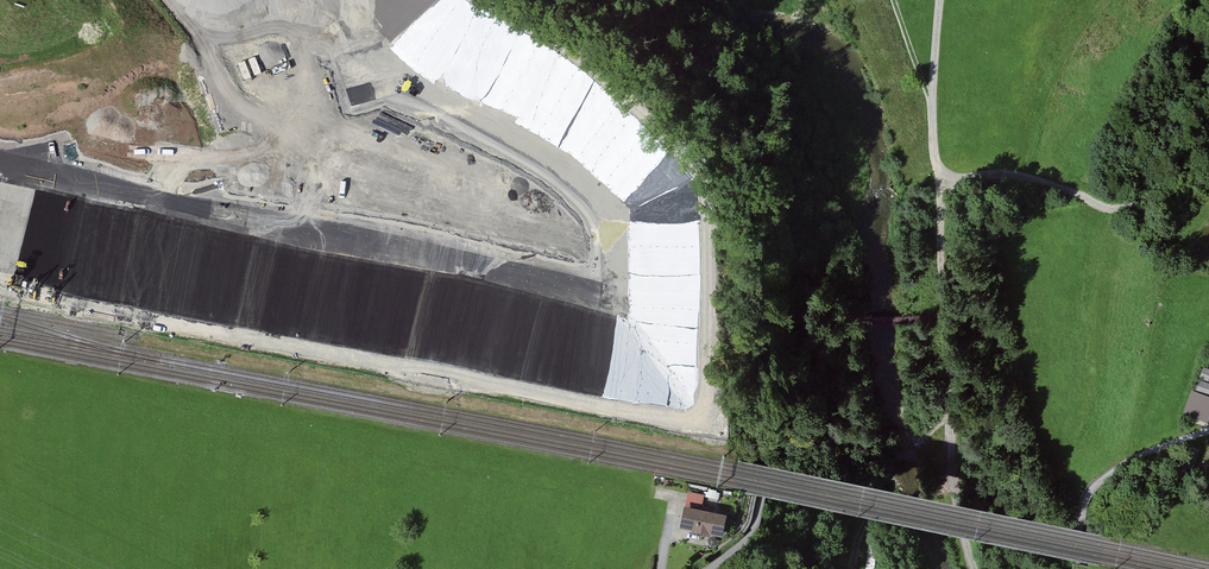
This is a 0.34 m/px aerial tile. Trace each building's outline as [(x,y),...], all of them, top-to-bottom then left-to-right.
[(1208,425),(1208,370),(1204,368),(1184,418),(1208,428),(1208,425)] [(730,512),(684,504),(680,526),(726,534),(730,512)]
